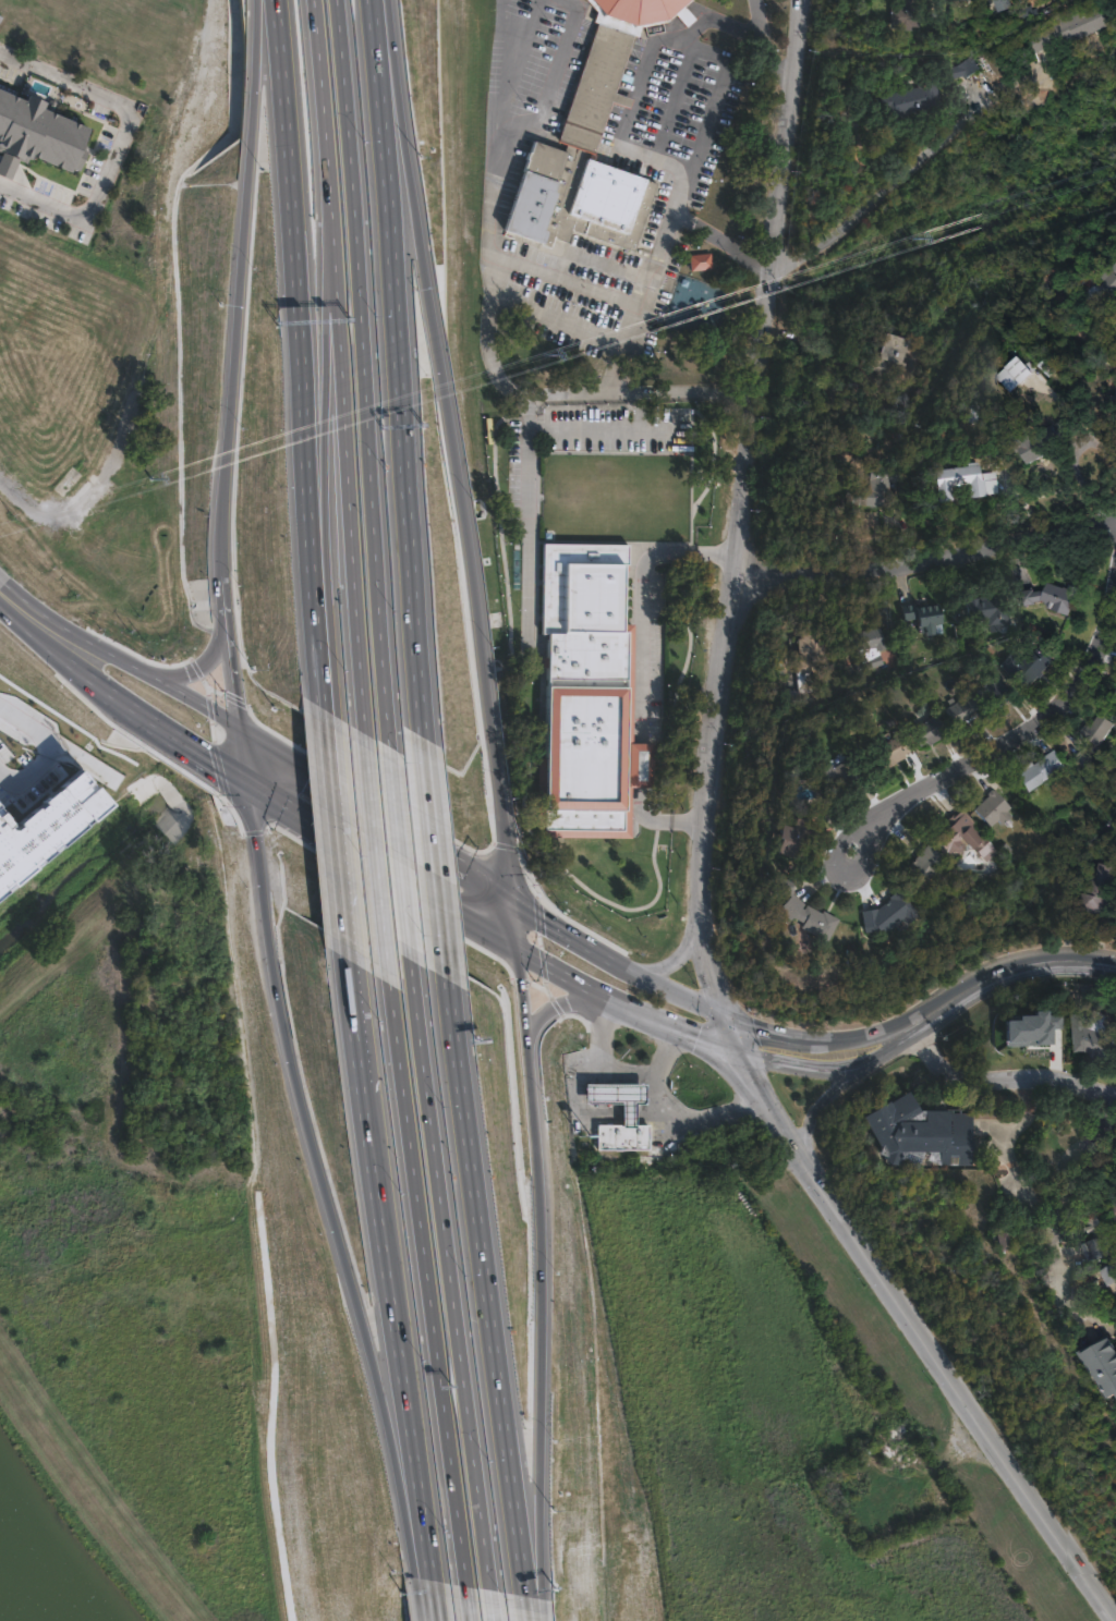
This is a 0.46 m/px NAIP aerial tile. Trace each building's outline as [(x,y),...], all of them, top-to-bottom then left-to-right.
[(597,12),(587,0),(688,0),(682,4),(695,19),(687,26),(674,12),(666,19),(642,24),(638,37),(634,36),(615,93),(632,99),(629,109),(611,102),(594,153),(663,176),(638,256),(575,234),(571,247),(557,242),(546,239),(546,236),(509,223),(538,135),(572,147),(573,146),(570,145),(557,141),(598,23),(594,22),(597,12)] [(891,7),(892,0),(913,0),(912,26),(906,25),(906,31),(891,31),(891,25),(884,25),(885,7),(891,7)] [(996,12),(992,0),(1009,0),(1011,7),(996,12)] [(1113,28),(1107,7),(1028,32),(1035,53),(1113,28)] [(976,65),(962,76),(960,73),(948,77),(946,64),(953,63),(967,52),(976,65)] [(939,102),(885,117),(882,107),(880,108),(875,94),(914,84),(912,75),(932,70),(939,102)] [(14,187),(0,182),(0,176),(7,160),(0,157),(0,155),(2,150),(0,149),(0,97),(28,109),(32,102),(50,111),(47,118),(93,136),(84,158),(89,160),(82,179),(75,176),(73,182),(35,164),(32,171),(23,168),(14,187)] [(689,254),(689,270),(711,270),(711,254),(689,254)] [(709,278),(690,282),(687,266),(706,261),(709,278)] [(1115,311),(1115,263),(1096,295),(1114,306),(1112,309),(1115,311)] [(909,349),(905,362),(909,364),(906,376),(885,369),(884,373),(873,369),(877,354),(881,355),(888,333),(909,340),(907,348),(909,349)] [(1029,357),(1050,381),(1033,394),(1010,366),(1012,364),(1014,365),(1022,357),(1026,354),(1029,357)] [(980,405),(979,423),(969,423),(971,398),(979,399),(978,405),(980,405)] [(1078,432),(1062,441),(1064,444),(1028,464),(1021,450),(1018,452),(1014,443),(1018,441),(1015,435),(1031,426),(1035,434),(1069,415),(1078,432)] [(979,464),(982,482),(997,479),(999,492),(987,493),(987,495),(971,498),(969,483),(950,486),(953,500),(939,501),(935,471),(979,464)] [(898,467),(898,482),(891,482),(891,490),(894,490),(893,504),(888,503),(887,507),(850,504),(850,498),(847,498),(847,487),(872,488),(872,466),(898,467)] [(629,546),(629,565),(627,565),(626,625),(635,625),(633,739),(633,744),(655,744),(654,789),(647,789),(633,789),(632,815),(632,841),(537,839),(539,759),(542,690),(548,690),(547,679),(543,679),(543,658),(547,658),(548,634),(542,634),(544,544),(627,546),(629,546)] [(1048,582),(1069,589),(1071,584),(1082,588),(1071,616),(1048,606),(1050,602),(1044,600),(1038,602),(1036,605),(1023,607),(1021,592),(1035,588),(1034,592),(1045,590),(1048,582)] [(1005,594),(1010,623),(1002,625),(1003,631),(991,633),(988,620),(981,621),(980,614),(969,617),(966,600),(1005,594)] [(918,602),(919,608),(938,605),(943,631),(926,634),(925,632),(920,633),(918,619),(905,621),(901,605),(918,602)] [(817,619),(818,631),(822,630),(824,644),(809,646),(811,661),(809,661),(812,681),(798,682),(793,651),(798,651),(794,629),(799,627),(798,621),(817,619)] [(880,626),(886,647),(877,650),(882,663),(858,672),(851,654),(856,653),(850,635),(871,627),(872,630),(880,626)] [(991,638),(1008,654),(1010,651),(1022,663),(1035,649),(1038,651),(1044,644),(1056,655),(1053,658),(1055,660),(1027,690),(982,648),(991,638)] [(1012,695),(995,711),(976,690),(984,682),(979,677),(988,668),(1012,695)] [(981,715),(967,722),(967,721),(956,727),(944,707),(969,693),(981,715)] [(818,711),(812,729),(799,724),(804,707),(818,711)] [(1105,707),(1115,715),(1113,720),(1115,722),(1115,726),(1102,746),(1082,732),(1089,723),(1092,726),(1105,707)] [(948,734),(931,746),(927,743),(921,747),(910,731),(935,715),(948,734)] [(907,760),(885,770),(875,747),(894,739),(893,735),(901,731),(911,752),(905,755),(907,760)] [(847,745),(862,765),(834,788),(814,763),(828,752),(832,757),(847,745)] [(1100,760),(1089,771),(1076,757),(1087,746),(1100,760)] [(1056,749),(1068,767),(1030,792),(1018,776),(1024,771),(1022,768),(1033,760),(1035,764),(1056,749)] [(100,808),(68,776),(3,827),(0,823),(0,891),(100,808)] [(1012,815),(1003,825),(999,821),(992,828),(975,809),(995,790),(1012,808),(1009,810),(1012,815)] [(811,814),(801,849),(790,845),(790,849),(775,843),(781,825),(788,827),(794,803),(811,808),(809,814),(811,814)] [(962,809),(1000,852),(987,864),(971,846),(968,850),(965,846),(958,853),(955,849),(949,853),(956,861),(953,864),(930,840),(962,809)] [(947,860),(917,897),(907,888),(913,881),(903,874),(929,844),(947,860)] [(1114,880),(1115,880),(1107,915),(1096,912),(1095,916),(1078,911),(1083,892),(1087,893),(1092,875),(1096,876),(1100,863),(1115,867),(1115,872),(1114,880)] [(959,876),(960,885),(975,883),(974,874),(959,876)] [(981,907),(967,918),(951,900),(966,888),(981,907)] [(920,914),(909,924),(905,918),(889,931),(868,933),(863,911),(881,907),(889,900),(888,899),(899,889),(920,914)] [(800,905),(803,907),(805,902),(821,911),(823,909),(839,917),(824,943),(812,937),(814,934),(799,925),(800,922),(790,916),(789,918),(777,906),(790,893),(801,903),(800,905)] [(1108,1033),(1115,1034),(1115,1062),(1100,1060),(1101,1058),(1089,1052),(1072,1053),(1069,1022),(1083,1019),(1085,1026),(1090,1027),(1092,1020),(1112,1025),(1108,1033)] [(620,1123),(620,1100),(584,1099),(585,1083),(644,1084),(644,1100),(633,1100),(633,1123),(620,1123)] [(908,1092),(920,1110),(949,1111),(949,1109),(973,1110),(973,1166),(941,1166),(926,1160),(930,1153),(925,1151),(918,1169),(906,1163),(907,1160),(903,1159),(900,1166),(889,1165),(881,1158),(882,1156),(877,1154),(880,1147),(861,1117),(887,1100),(888,1102),(908,1092)] [(633,1123),(651,1124),(650,1148),(595,1147),(595,1123),(620,1123),(633,1123)] [(1113,1253),(1093,1263),(1084,1244),(1104,1234),(1113,1253)] [(1103,1270),(1115,1264),(1115,1284),(1112,1287),(1103,1270)] [(1108,1337),(1115,1350),(1115,1393),(1108,1398),(1082,1352),(1108,1337)] [(911,1454),(888,1466),(880,1448),(895,1440),(890,1429),(910,1419),(919,1438),(914,1440),(918,1447),(909,1450),(911,1454)] [(877,1458),(861,1463),(856,1449),(872,1443),(877,1458)]
